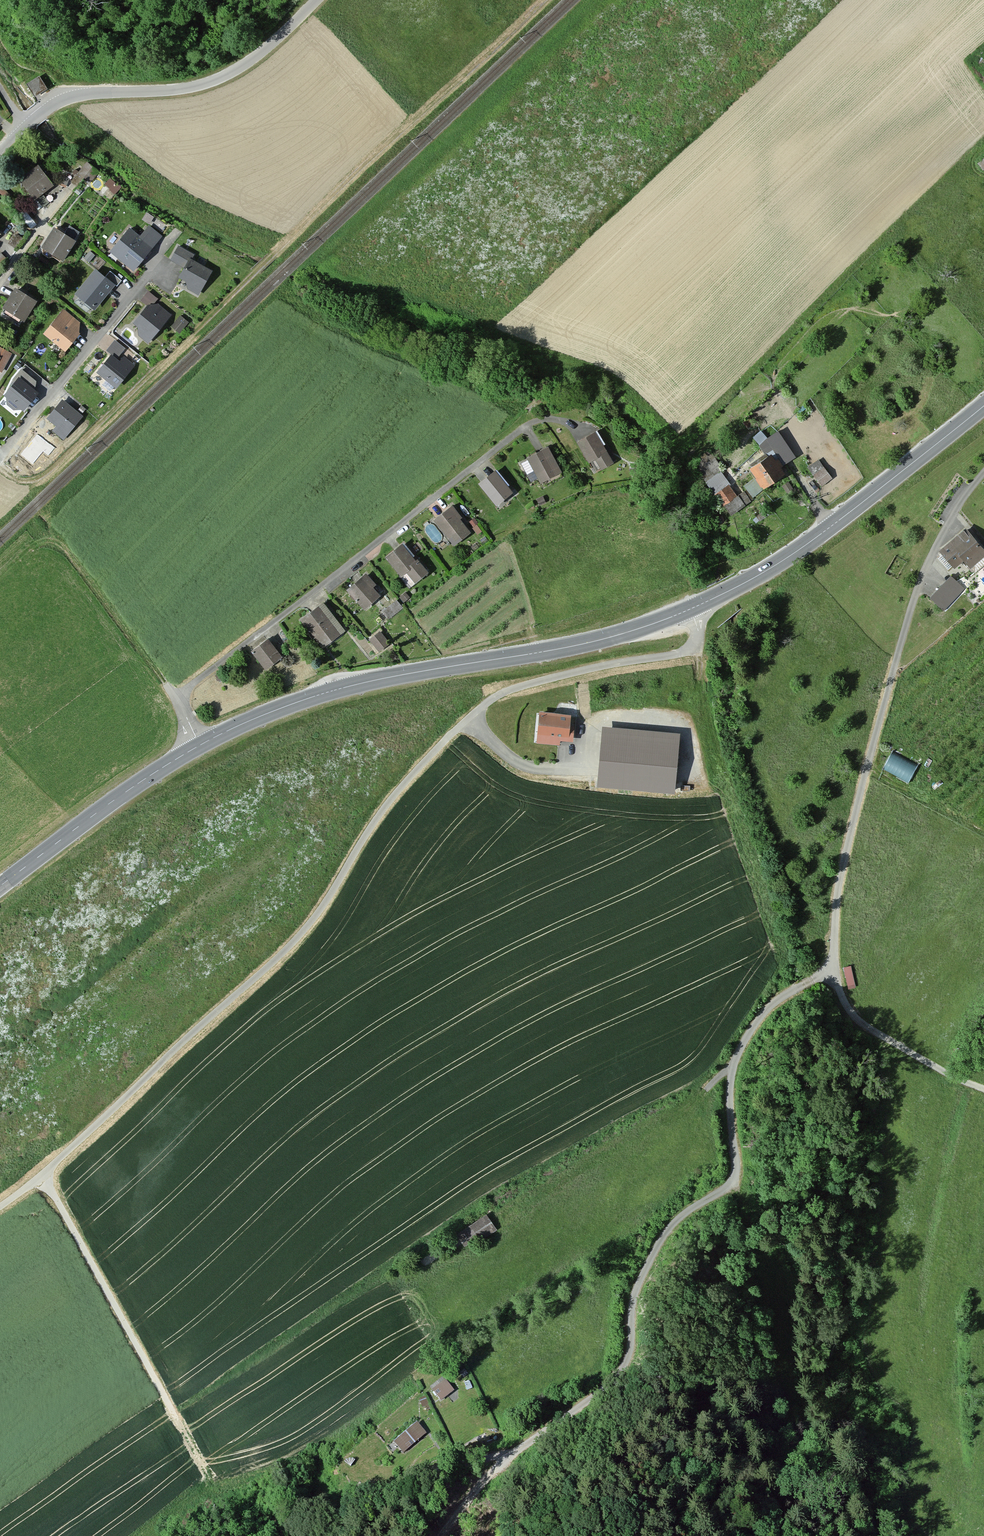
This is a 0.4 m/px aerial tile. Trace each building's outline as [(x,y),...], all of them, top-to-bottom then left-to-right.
[(39,76),(27,84),(34,96),(46,88),(39,76)] [(79,172),(91,181),(99,170),(86,161),(79,172)] [(52,181),(38,164),(21,178),(35,195),(52,181)] [(60,174),(58,180),(66,183),(68,177),(60,174)] [(121,187),(111,179),(106,185),(116,193),(121,187)] [(0,191),(0,192),(7,198),(10,194),(3,188),(0,191)] [(138,236),(151,247),(162,235),(149,224),(138,236)] [(75,243),(53,229),(42,246),(64,260),(75,243)] [(112,250),(134,269),(152,248),(151,247),(138,236),(130,229),(112,250)] [(23,238),(15,234),(9,243),(17,248),(23,238)] [(178,245),(171,258),(185,265),(180,274),(185,277),(188,285),(199,291),(209,270),(191,261),(195,254),(178,245)] [(90,252),(85,258),(89,262),(95,255),(90,252)] [(78,293),(94,306),(111,285),(95,272),(78,293)] [(121,280),(110,272),(105,278),(117,286),(121,280)] [(36,301),(16,289),(4,309),(24,321),(36,301)] [(148,290),(140,299),(148,306),(156,297),(148,290)] [(141,332),(150,340),(170,315),(153,301),(137,321),(139,322),(141,332)] [(79,321),(63,309),(45,332),(65,348),(77,332),(79,321)] [(179,316),(171,327),(180,333),(188,323),(179,316)] [(115,339),(108,348),(119,356),(126,347),(115,339)] [(1,370),(10,353),(0,347),(0,369),(1,370)] [(121,360),(112,353),(98,369),(117,384),(134,364),(124,356),(121,360)] [(21,406),(24,408),(37,392),(31,387),(36,382),(20,369),(12,378),(5,393),(6,398),(8,400),(8,403),(14,407),(21,406)] [(114,387),(106,380),(102,385),(111,391),(114,387)] [(63,401),(50,417),(58,424),(53,431),(62,439),(81,416),(63,401)] [(49,456),(56,447),(37,432),(19,455),(31,466),(43,451),(49,456)] [(594,432),(577,443),(588,461),(593,458),(601,470),(613,462),(594,432)] [(771,456),(780,470),(796,460),(779,433),(761,445),(769,458),(771,456)] [(560,469),(547,445),(529,455),(541,478),(560,469)] [(723,468),(709,448),(702,453),(701,457),(702,459),(700,460),(702,462),(700,463),(701,465),(699,467),(698,469),(705,480),(732,513),(751,501),(744,491),(737,495),(721,469),(723,468)] [(769,458),(750,469),(755,479),(763,490),(784,476),(780,470),(771,456),(769,458)] [(819,460),(808,468),(821,486),(832,478),(819,460)] [(497,474),(482,486),(497,504),(512,491),(497,474)] [(763,490),(755,479),(745,486),(753,497),(763,490)] [(792,488),(789,482),(783,486),(787,492),(792,488)] [(540,497),(537,498),(540,504),(546,501),(543,496),(540,497)] [(461,517),(452,506),(435,520),(454,544),(470,532),(459,519),(461,517)] [(758,515),(754,519),(757,523),(759,520),(767,515),(765,511),(758,515)] [(723,514),(717,517),(720,524),(726,521),(723,514)] [(474,519),(469,522),(473,527),(478,524),(474,519)] [(941,552),(955,567),(964,559),(971,568),(983,556),(983,551),(966,531),(941,552)] [(402,541),(385,555),(408,584),(426,569),(402,541)] [(347,589),(364,609),(380,596),(374,588),(377,586),(367,573),(347,589)] [(951,576),(931,598),(945,611),(965,589),(951,576)] [(405,592),(399,597),(404,602),(410,597),(405,592)] [(397,601),(384,612),(390,619),(403,608),(397,601)] [(321,602),(299,618),(321,647),(343,631),(321,602)] [(380,631),(370,639),(379,652),(390,644),(380,631)] [(267,637),(253,648),(267,665),(281,654),(267,637)] [(393,650),(389,654),(393,660),(398,656),(393,650)] [(220,671),(215,674),(219,680),(224,677),(220,671)] [(569,717),(540,714),(538,740),(559,741),(559,737),(573,739),(574,724),(569,724),(569,717)] [(678,736),(606,730),(602,782),(674,789),(678,736)] [(893,750),(883,769),(908,782),(918,763),(893,750)] [(851,967),(844,968),(848,989),(855,987),(851,967)] [(487,1215),(458,1234),(465,1244),(478,1235),(481,1240),(496,1229),(487,1215)] [(433,1390),(441,1400),(453,1390),(445,1381),(433,1390)] [(425,1396),(419,1398),(422,1406),(428,1403),(425,1396)] [(417,1422),(394,1441),(403,1451),(426,1432),(417,1422)] [(357,1525),(345,1518),(335,1535),(351,1535),(357,1525)]
